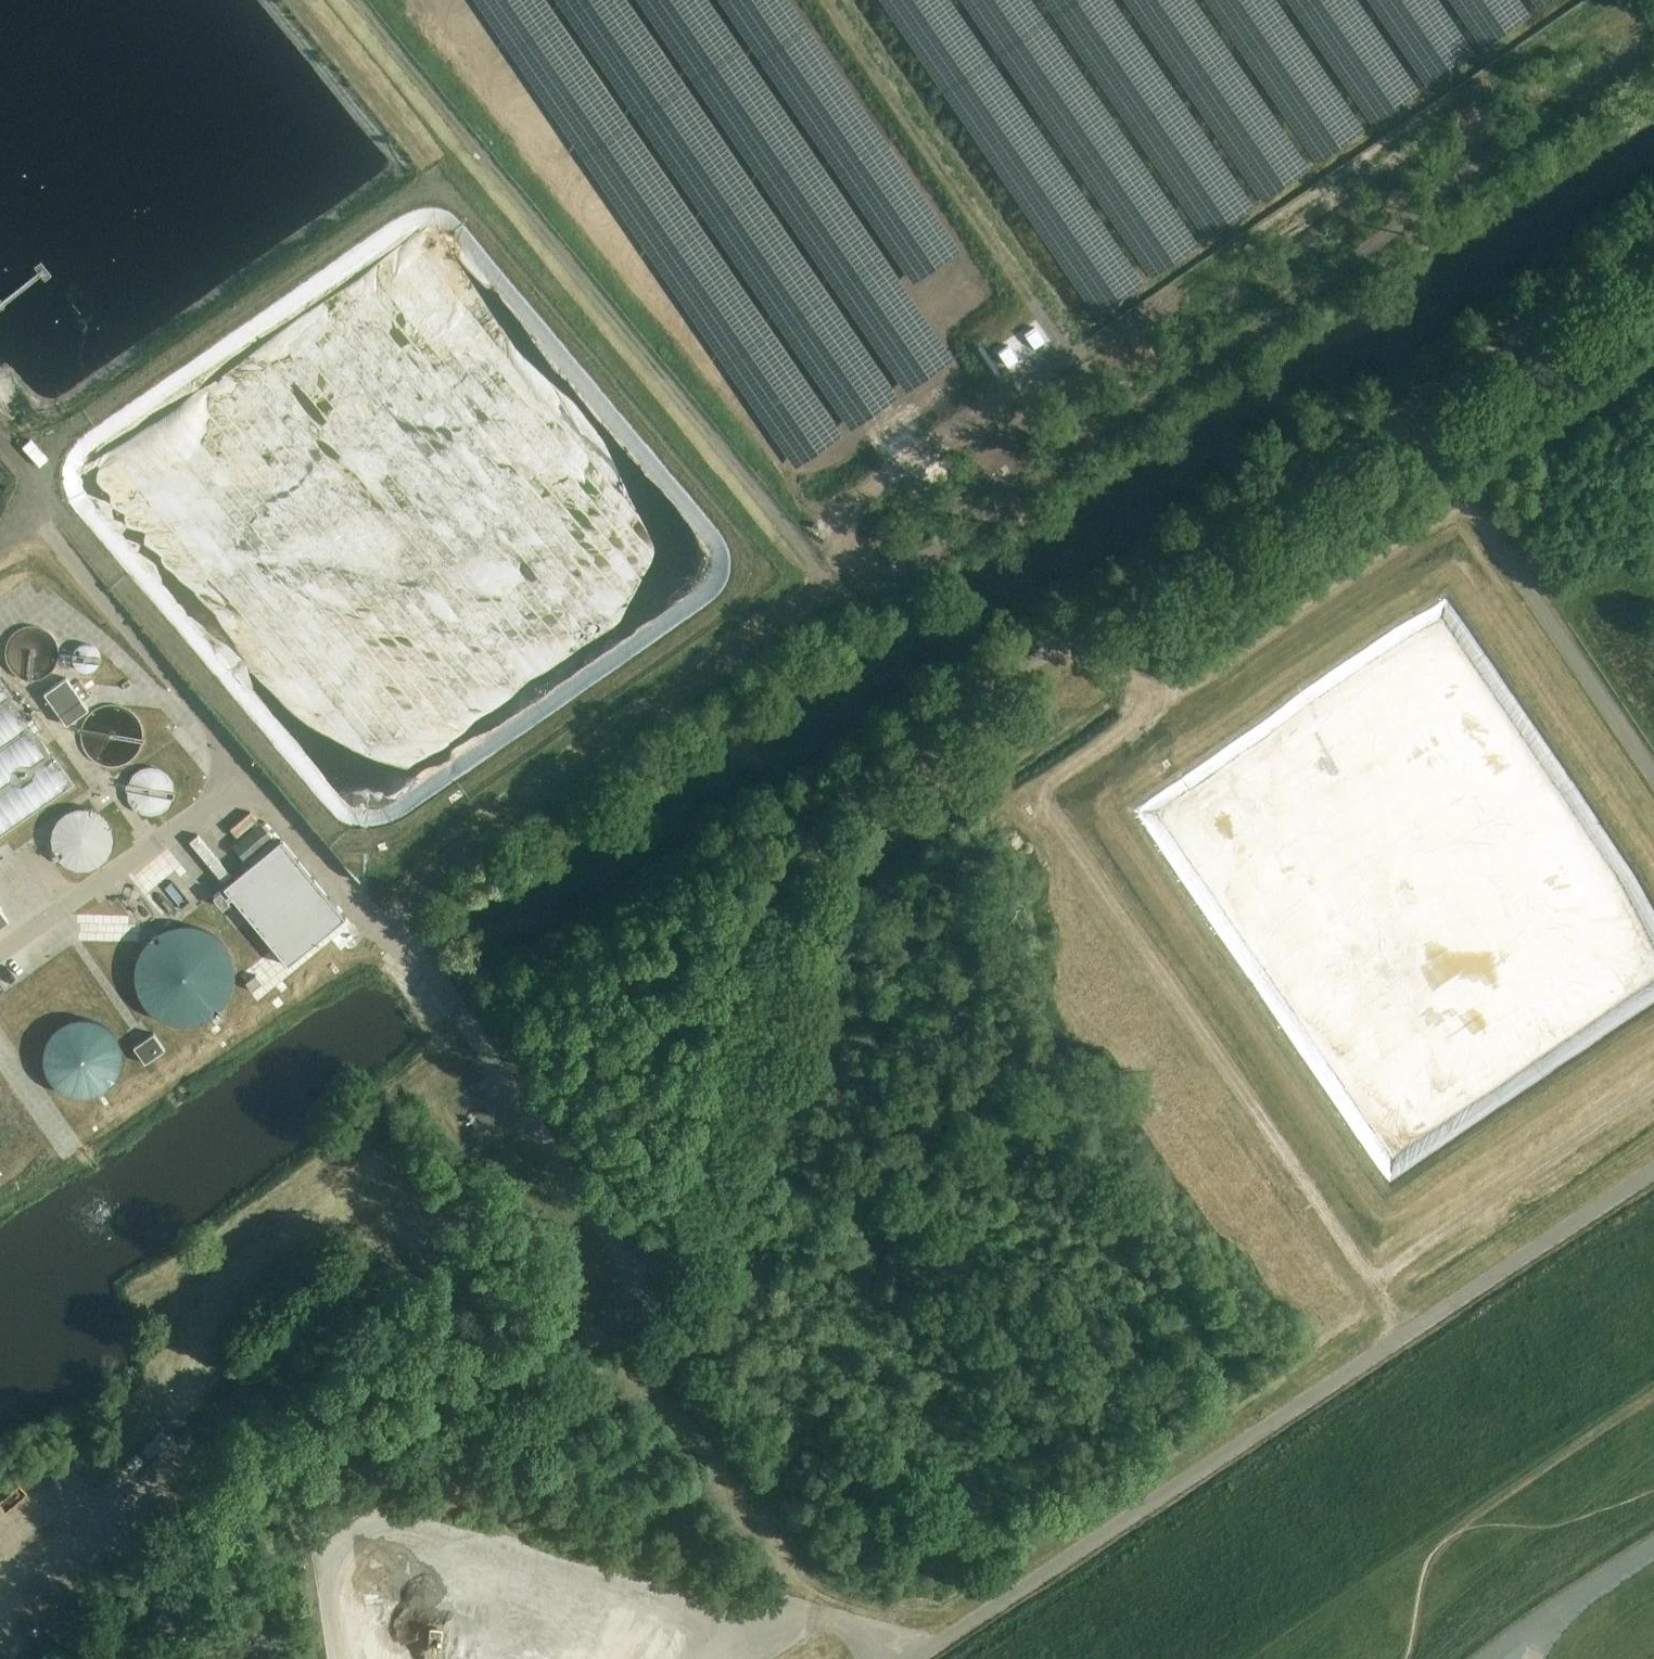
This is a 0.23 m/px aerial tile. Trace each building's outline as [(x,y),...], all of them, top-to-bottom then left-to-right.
[(7,651),(7,658),(8,665),(12,671),(17,676),(23,679),(30,681),(37,681),(43,679),(49,676),(54,671),(58,665),(60,658),(60,651),(58,644),(54,638),(49,633),(43,630),(37,628),(30,628),(23,630),(17,633),(12,638),(8,644),(7,651)] [(102,660),(102,657),(102,656),(102,655),(101,652),(101,651),(99,649),(98,647),(96,645),(93,644),(90,643),(87,643),(86,643),(83,643),(81,644),(79,645),(77,647),(75,649),(74,651),(73,652),(73,655),(73,657),(73,659),(73,660),(73,662),(74,664),(75,666),(76,667),(77,668),(78,669),(80,670),(82,671),(85,672),(87,672),(90,672),(92,671),(93,671),(96,669),(98,668),(99,666),(100,664),(101,662),(102,660)] [(66,724),(88,708),(65,677),(43,693),(66,724)] [(70,784),(0,683),(0,833),(70,784)] [(111,766),(115,766),(118,765),(121,765),(124,763),(127,762),(130,760),(132,758),(135,756),(137,753),(138,751),(140,748),(141,745),(142,742),(142,738),(143,735),(142,732),(142,729),(141,725),(140,722),(138,719),(137,717),(135,714),(132,712),(130,710),(127,708),(124,707),(121,705),(118,705),(115,704),(111,704),(108,704),(105,705),(102,705),(99,707),(96,708),(93,710),(91,712),(88,714),(86,717),(85,720),(83,722),(82,725),(81,729),(81,732),(80,735),(81,738),(81,742),(82,745),(83,748),(85,751),(86,753),(88,756),(91,758),(93,760),(96,762),(99,763),(102,765),(105,765),(108,766),(111,766)] [(150,815),(159,813),(167,808),(172,798),(173,790),(172,782),(167,773),(159,768),(150,766),(139,768),(132,774),(128,783),(126,791),(128,799),(133,808),(141,813),(150,815)] [(87,869),(97,865),(105,859),(110,849),(112,839),(110,828),(105,818),(97,811),(87,808),(76,808),(65,811),(57,819),(52,828),(50,839),(52,849),(58,859),(66,865),(76,869),(87,869)] [(244,861),(272,839),(258,822),(231,845),(244,861)] [(221,883),(230,876),(196,835),(188,842),(221,883)] [(287,963),(343,917),(281,840),(224,886),(287,963)] [(223,906),(229,901),(220,891),(214,895),(223,906)] [(184,1025),(188,1025),(192,1025),(196,1024),(200,1023),(204,1021),(208,1019),(211,1017),(215,1015),(218,1012),(221,1009),(223,1006),(226,1003),(228,999),(230,995),(231,992),(232,988),(233,984),(234,979),(234,975),(234,971),(233,967),(232,963),(231,959),(230,955),(228,951),(226,948),(223,944),(221,941),(218,938),(215,936),(211,933),(208,931),(204,929),(200,928),(196,927),(192,926),(188,925),(184,925),(180,925),(175,926),(171,927),(167,928),(164,929),(160,931),(156,933),(153,936),(150,938),(147,941),(144,944),(142,948),(140,951),(138,955),(136,959),(135,963),(134,967),(134,971),(134,975),(134,979),(134,984),(135,988),(136,992),(138,995),(140,999),(142,1003),(144,1006),(147,1009),(150,1012),(153,1015),(156,1017),(160,1019),(164,1021),(167,1023),(171,1024),(175,1025),(180,1025),(184,1025)] [(82,1096),(85,1096),(89,1095),(93,1095),(96,1093),(99,1092),(102,1090),(105,1088),(108,1086),(111,1083),(113,1081),(115,1078),(117,1074),(118,1071),(119,1068),(120,1064),(121,1061),(121,1057),(121,1053),(120,1050),(119,1046),(118,1043),(117,1040),(115,1037),(113,1034),(111,1031),(108,1028),(105,1026),(102,1024),(99,1022),(96,1021),(93,1020),(89,1019),(86,1018),(82,1018),(78,1018),(75,1019),(71,1020),(68,1021),(65,1022),(61,1024),(58,1026),(56,1028),(53,1031),(51,1034),(49,1037),(47,1040),(46,1043),(44,1046),(44,1050),(43,1053),(43,1057),(43,1061),(44,1064),(44,1068),(46,1071),(47,1074),(49,1078),(51,1081),(53,1083),(56,1086),(58,1088),(61,1090),(65,1092),(68,1093),(71,1095),(75,1095),(78,1096),(82,1096)] [(144,1063),(163,1050),(152,1034),(133,1047),(144,1063)]
